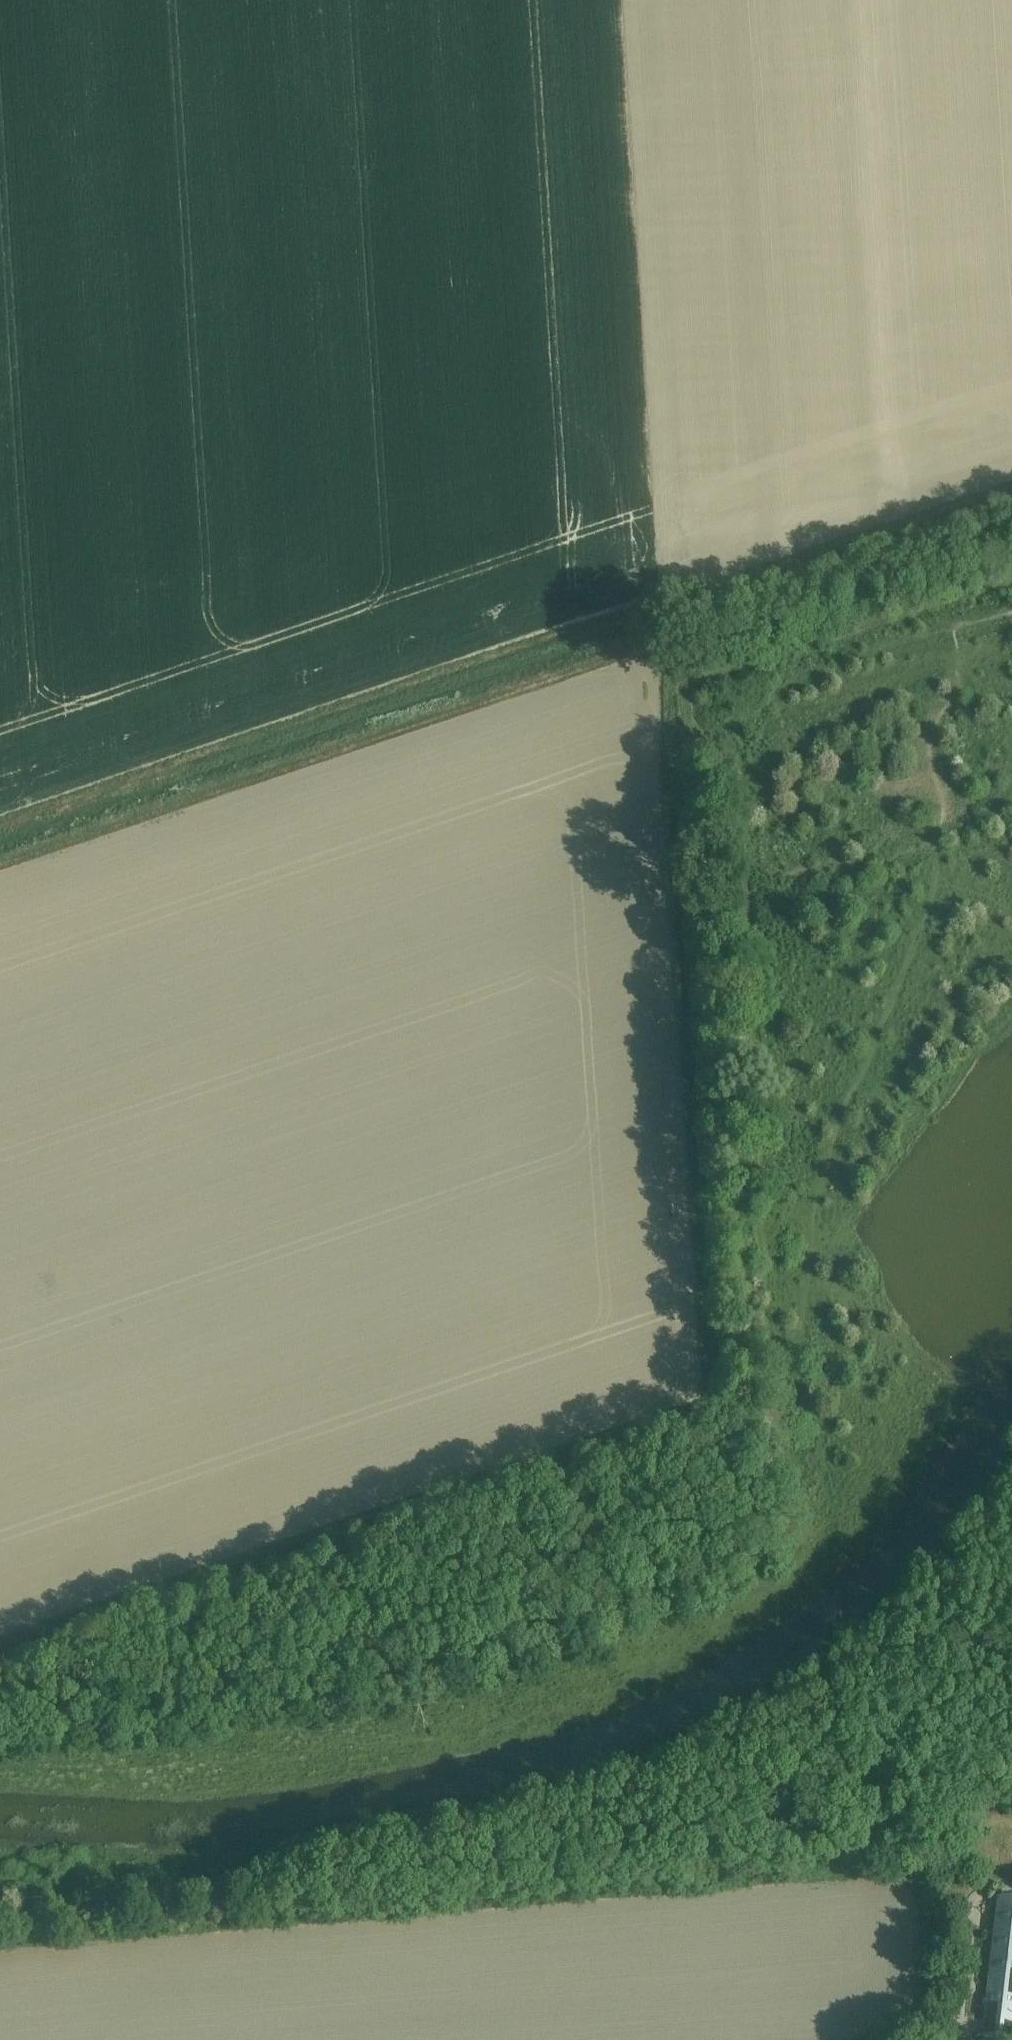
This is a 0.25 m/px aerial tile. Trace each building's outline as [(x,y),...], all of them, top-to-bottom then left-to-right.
[(1007,2039),(1011,2039),(1011,1899),(998,1898),(982,2037),(1007,2039)]
